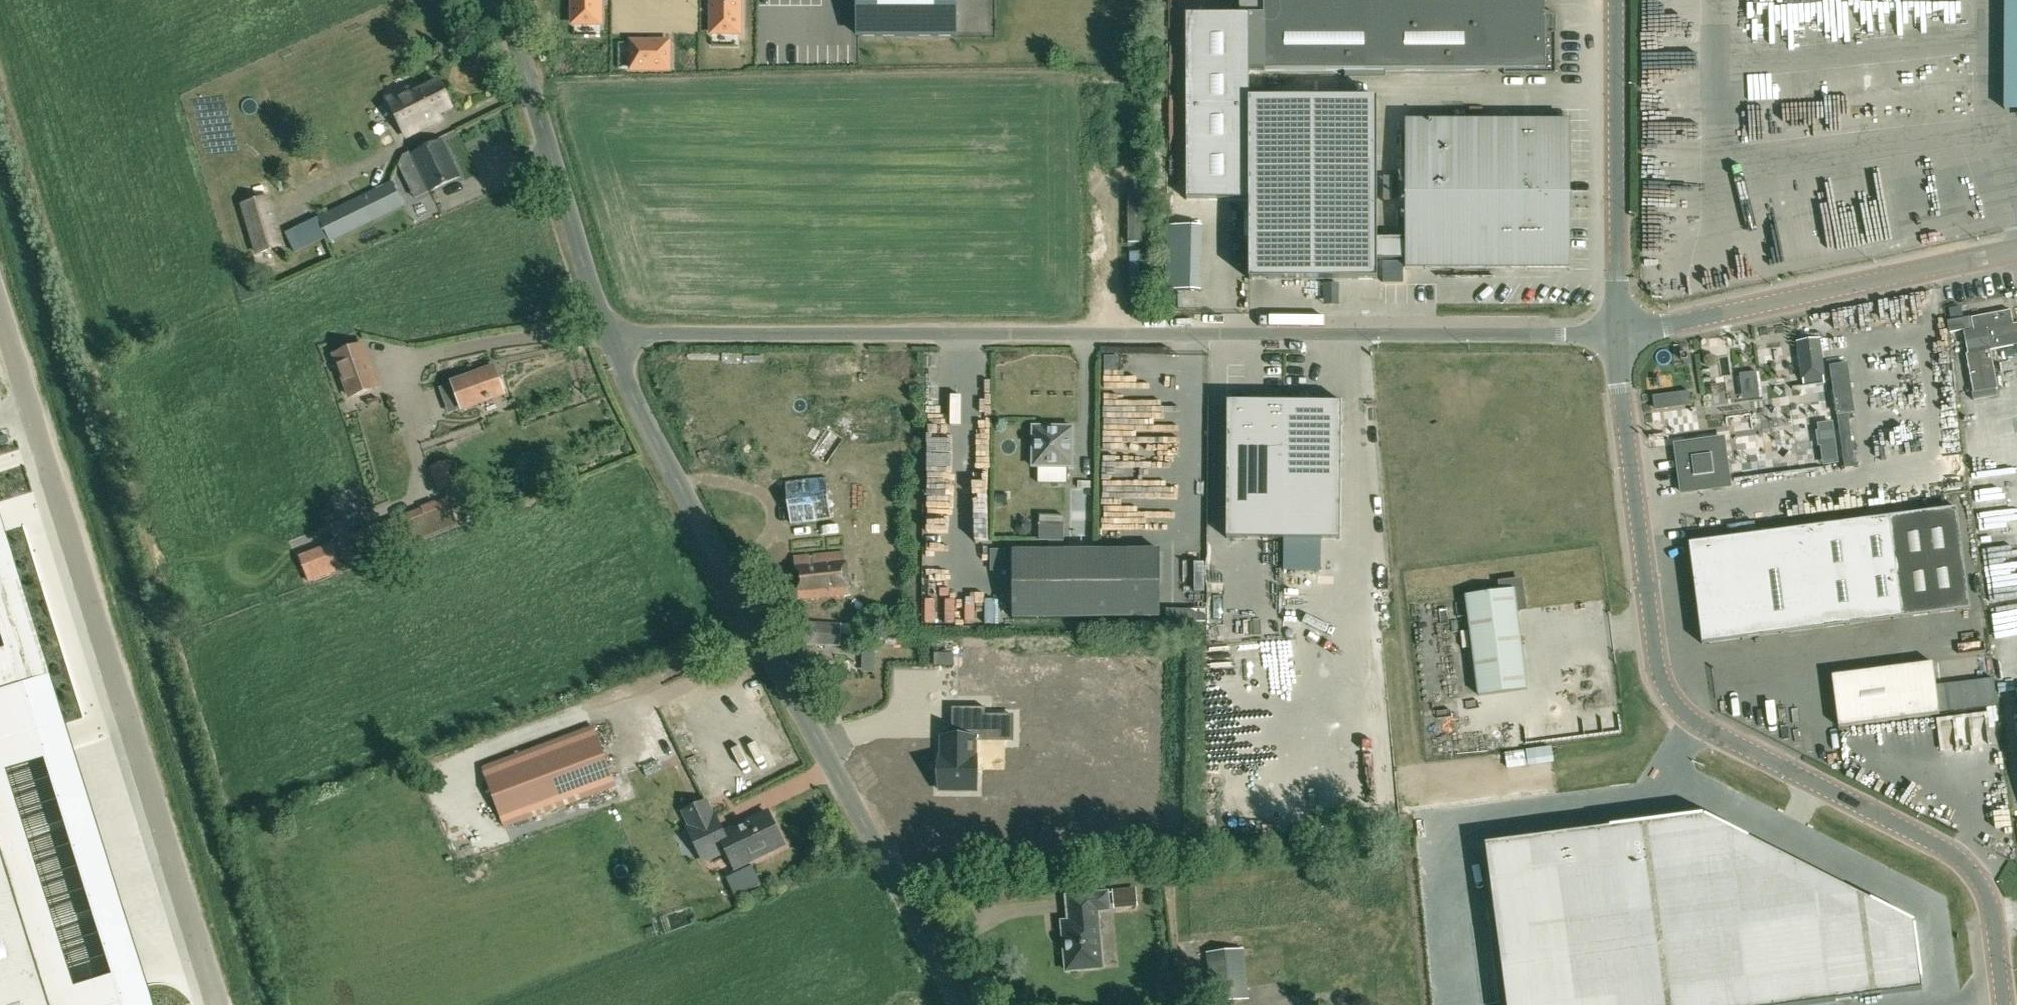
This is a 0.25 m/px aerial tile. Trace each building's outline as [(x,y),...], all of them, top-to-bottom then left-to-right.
[(567,23),(599,24),(600,0),(569,0),(567,23)] [(701,25),(733,27),(735,0),(703,0),(701,25)] [(858,37),(956,37),(956,0),(858,0),(858,37)] [(1186,200),(1249,200),(1249,98),(1249,70),(1265,70),(1363,71),(1502,70),(1502,74),(1554,74),(1554,14),(1544,14),(1544,0),(1264,0),(1264,14),(1186,14),(1186,200)] [(1756,20),(1772,20),(1771,43),(1781,43),(1783,0),(1756,0),(1756,20)] [(663,34),(623,31),(620,63),(660,67),(663,34)] [(1774,77),(1754,79),(1755,100),(1776,99),(1774,77)] [(452,108),(440,82),(412,95),(410,90),(389,100),(406,136),(441,119),(439,114),(452,108)] [(1249,200),(1249,280),(1377,280),(1377,260),(1405,260),(1405,238),(1377,238),(1377,98),(1249,98),(1249,200)] [(1405,171),(1567,171),(1567,121),(1405,121),(1405,171)] [(430,190),(459,176),(442,141),(414,154),(430,190)] [(1405,219),(1567,218),(1567,171),(1405,171),(1405,219)] [(315,218),(325,238),(327,241),(361,224),(401,204),(391,183),(390,181),(315,218)] [(255,255),(286,247),(271,196),(240,205),(255,255)] [(295,252),(325,238),(324,236),(315,218),(285,233),(295,252)] [(1405,267),(1567,267),(1567,218),(1405,219),(1405,238),(1405,260),(1405,267)] [(1199,290),(1201,226),(1168,225),(1167,290),(1199,290)] [(1975,399),(1997,395),(1996,388),(1997,387),(1990,349),(2016,344),(2016,323),(2013,324),(2010,310),(1971,317),(1970,317),(1948,321),(1950,332),(1973,327),(1973,329),(1965,330),(1969,353),(1967,353),(1974,392),(1973,392),(1975,399)] [(1807,338),(1810,381),(1832,379),(1829,337),(1807,338)] [(350,397),(379,386),(363,345),(335,356),(350,397)] [(462,408),(504,393),(494,367),(453,382),(462,408)] [(1769,393),(1768,367),(1749,368),(1750,379),(1739,380),(1740,395),(1769,393)] [(1658,405),(1697,403),(1696,372),(1657,373),(1658,405)] [(2008,390),(2009,413),(2016,412),(2016,390),(2008,390)] [(1340,539),(1341,403),(1227,402),(1226,538),(1340,539)] [(1802,432),(1800,406),(1786,407),(1788,433),(1802,432)] [(2016,431),(2016,418),(2009,421),(2012,432),(2016,431)] [(1072,467),(1073,427),(1033,426),(1032,466),(1072,467)] [(1723,438),(1675,444),(1682,492),(1729,486),(1723,438)] [(944,477),(943,455),(930,456),(931,477),(944,477)] [(438,491),(455,486),(449,472),(434,477),(438,491)] [(791,523),(831,517),(826,477),(786,482),(791,523)] [(363,561),(457,524),(447,499),(353,535),(363,561)] [(1703,643),(1970,608),(1957,508),(1690,543),(1703,643)] [(1039,528),(1039,543),(1063,543),(1064,529),(1039,528)] [(44,677),(0,537),(0,640),(3,648),(0,649),(0,741),(33,731),(33,732),(34,732),(35,732),(36,732),(40,731),(41,730),(42,729),(42,728),(30,690),(29,689),(28,689),(27,689),(22,690),(20,684),(44,677)] [(308,582),(341,570),(331,544),(299,556),(308,582)] [(1320,556),(1321,546),(1293,544),(1293,554),(1320,556)] [(1159,549),(1013,550),(1013,618),(1160,617),(1159,549)] [(1010,572),(1010,551),(991,550),(990,571),(1010,572)] [(798,597),(849,592),(845,554),(794,559),(798,597)] [(1522,578),(1502,581),(1503,592),(1467,596),(1480,695),(1528,689),(1518,610),(1526,608),(1522,578)] [(1205,622),(1205,610),(1166,609),(1166,621),(1205,622)] [(862,635),(862,625),(840,624),(794,622),(793,643),(840,644),(840,635),(862,635)] [(1998,633),(1973,634),(1974,655),(1998,654),(1998,633)] [(874,648),(862,648),(862,660),(874,660),(874,648)] [(935,653),(934,666),(953,666),(954,654),(935,653)] [(1840,727),(1941,714),(1934,663),(1833,675),(1840,727)] [(940,756),(939,790),(976,791),(976,757),(975,757),(976,740),(985,740),(986,707),(958,707),(958,738),(952,738),(942,738),(941,756),(940,756)] [(2001,707),(1945,710),(1946,734),(2003,731),(2001,707)] [(505,827),(615,786),(592,726),(483,766),(505,827)] [(1536,762),(1555,761),(1555,747),(1535,749),(1536,762)] [(712,819),(705,804),(685,814),(692,830),(689,832),(703,861),(728,850),(736,868),(783,846),(768,813),(721,835),(713,818),(712,819)] [(1484,844),(1506,1004),(1807,1004),(1923,990),(1921,978),(1922,978),(1915,925),(1914,925),(1913,922),(1914,921),(1870,899),(1870,900),(1748,838),(1748,837),(1705,815),(1704,816),(1702,815),(1702,814),(1610,826),(1610,827),(1484,844)] [(0,861),(0,1004),(45,1004),(0,861)] [(727,877),(735,894),(761,881),(752,865),(727,877)] [(1134,888),(1126,889),(1127,903),(1135,902),(1134,888)] [(1108,893),(1085,895),(1068,896),(1069,912),(1070,921),(1062,922),(1064,941),(1065,941),(1066,950),(1065,950),(1067,971),(1098,968),(1097,953),(1101,949),(1097,910),(1109,909),(1108,893)] [(1212,1003),(1248,999),(1243,949),(1206,953),(1212,1003)]
